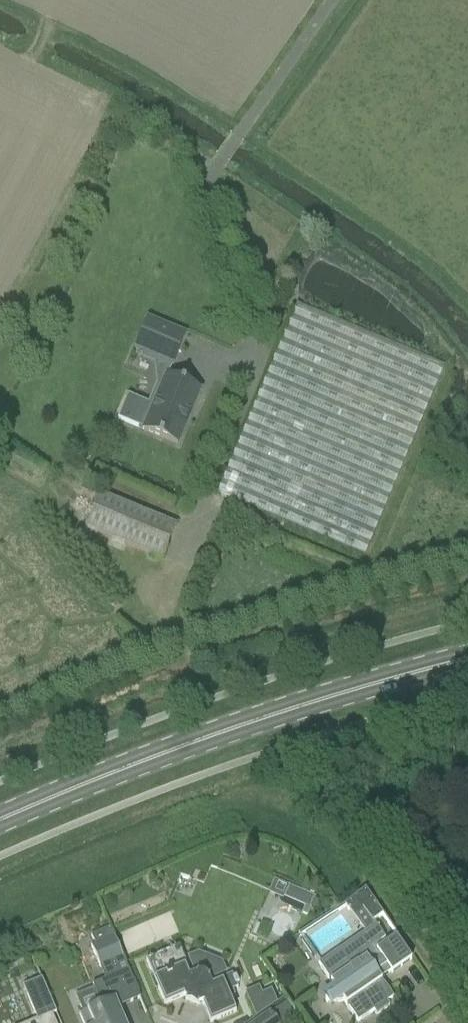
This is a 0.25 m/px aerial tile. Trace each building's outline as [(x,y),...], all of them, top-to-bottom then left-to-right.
[(217,496),(364,558),(444,368),(297,306),(217,496)] [(135,351),(172,366),(185,336),(148,320),(135,351)] [(143,431),(178,445),(200,391),(166,377),(143,431)] [(72,446),(68,455),(80,460),(84,451),(72,446)] [(87,528),(161,559),(175,526),(100,495),(87,528)] [(300,889),(294,902),(305,907),(302,914),(308,917),(317,896),(300,889)] [(365,912),(373,922),(383,915),(365,890),(345,904),(349,909),(350,910),(351,912),(353,913),(356,914),(358,914),(360,914),(363,913),(365,912)] [(411,961),(396,938),(383,947),(380,943),(385,940),(376,926),(318,965),(333,986),(330,989),(328,994),(329,997),(325,1001),(327,1003),(331,1000),(335,1003),(339,1003),(343,1002),(358,1022),(374,1012),(376,1016),(389,1007),(387,1003),(394,999),(381,980),(391,973),(392,974),(411,961)] [(79,1015),(83,1022),(125,1022),(119,1008),(141,999),(133,980),(111,928),(92,936),(96,945),(92,947),(106,980),(93,986),(94,989),(101,1005),(83,1013),(79,1015)] [(145,962),(152,977),(150,978),(156,990),(158,989),(165,1005),(185,997),(186,1000),(185,1003),(197,1008),(199,1005),(202,1003),(210,1022),(211,1022),(229,1016),(236,1013),(230,999),(227,993),(238,989),(232,975),(222,980),(211,984),(209,980),(209,979),(197,974),(196,975),(192,977),(187,965),(179,947),(145,962)] [(52,1015),(56,1013),(42,979),(30,984),(26,993),(38,1020),(31,1022),(55,1022),(52,1015)] [(249,999),(247,1000),(255,1019),(256,1018),(268,1010),(262,994),(249,999)] [(298,1016),(288,1002),(271,1014),(271,1013),(256,1022),(288,1022),(298,1016)]
